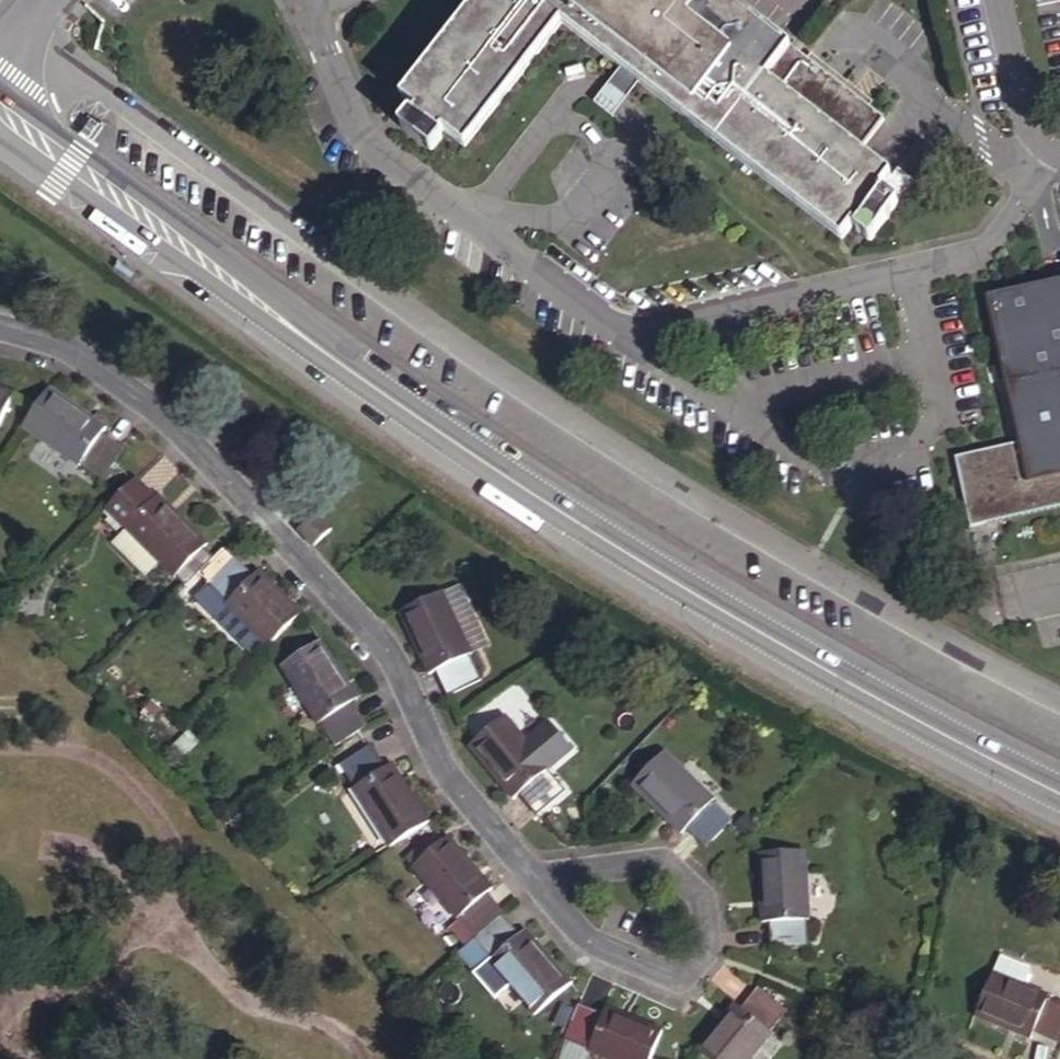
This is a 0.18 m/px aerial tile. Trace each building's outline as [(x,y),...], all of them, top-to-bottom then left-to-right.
[(419,131),(436,143),(433,147),(428,149),(425,152),(422,155),(418,163),(449,185),(451,186),(457,181),(459,178),(461,175),(462,172),(461,169),(460,166),(463,162),(465,164),(485,178),(574,51),(641,97),(653,106),(866,257),(878,240),(883,244),(883,246),(882,247),(895,256),(898,256),(922,221),(921,216),(910,208),(905,210),(902,208),(913,191),(882,167),(904,135),(746,22),(761,0),(510,0),(419,131)] [(653,106),(641,97),(633,108),(646,118),(653,106)] [(996,537),(1059,522),(1059,291),(1002,305),(1037,454),(1040,469),(984,482),(996,537)] [(75,456),(95,427),(99,421),(43,383),(15,422),(71,462),(75,456)] [(118,443),(95,427),(75,456),(97,471),(118,443)] [(986,540),(996,537),(984,482),(1040,469),(1037,454),(969,471),(986,540)] [(121,518),(147,493),(129,473),(102,499),(121,518)] [(152,489),(147,493),(121,518),(104,535),(138,571),(151,558),(165,571),(200,537),(152,489)] [(210,568),(223,555),(216,547),(202,560),(210,568)] [(221,598),(247,572),(227,551),(223,555),(210,568),(202,576),(221,598)] [(253,566),(247,572),(221,598),(217,602),(258,644),(295,609),(253,566)] [(431,663),(462,648),(466,647),(437,583),(395,603),(425,666),(431,663)] [(316,719),(347,699),(351,696),(314,639),(274,665),(312,722),(316,719)] [(473,673),(462,648),(431,663),(442,687),(473,673)] [(361,722),(347,699),(316,719),(331,742),(361,722)] [(512,785),(539,761),(542,758),(541,757),(551,748),(523,717),(513,726),(497,707),(463,737),(507,789),(512,785)] [(331,742),(316,719),(312,722),(307,725),(323,748),(331,742)] [(381,840),(421,813),(383,756),(377,761),(363,739),(332,760),(346,780),(343,782),(381,840)] [(681,816),(704,786),(706,784),(652,740),(623,776),(676,821),(681,816)] [(557,781),(539,761),(512,785),(530,805),(557,781)] [(725,803),(704,786),(681,816),(702,833),(725,803)] [(450,911),(479,887),(485,882),(440,828),(425,841),(407,856),(405,858),(421,876),(408,887),(428,910),(440,900),(450,911)] [(407,856),(425,841),(421,835),(403,850),(407,856)] [(760,910),(796,910),(801,909),(798,841),(750,842),(752,910),(760,910)] [(468,931),(493,909),(496,907),(479,887),(450,911),(444,917),(461,937),(468,931)] [(438,922),(444,917),(450,911),(440,900),(428,910),(438,922)] [(484,950),(509,928),(493,909),(468,931),(484,950)] [(797,936),(796,910),(760,910),(761,937),(797,936)] [(518,921),(509,928),(484,950),(481,952),(525,1004),(561,973),(518,921)] [(731,998),(758,1024),(776,1003),(750,977),(731,998)] [(1031,1044),(1034,1040),(1049,1004),(1050,1000),(995,977),(976,1021),(1031,1044)] [(758,1024),(731,998),(726,994),(685,1040),(706,1058),(732,1058),(761,1026),(758,1024)] [(583,1038),(596,1006),(572,995),(559,1028),(583,1038)] [(596,1006),(583,1038),(582,1042),(623,1058),(638,1058),(654,1020),(600,997),(596,1006)] [(1034,1040),(1059,1051),(1059,1009),(1049,1004),(1034,1040)]
